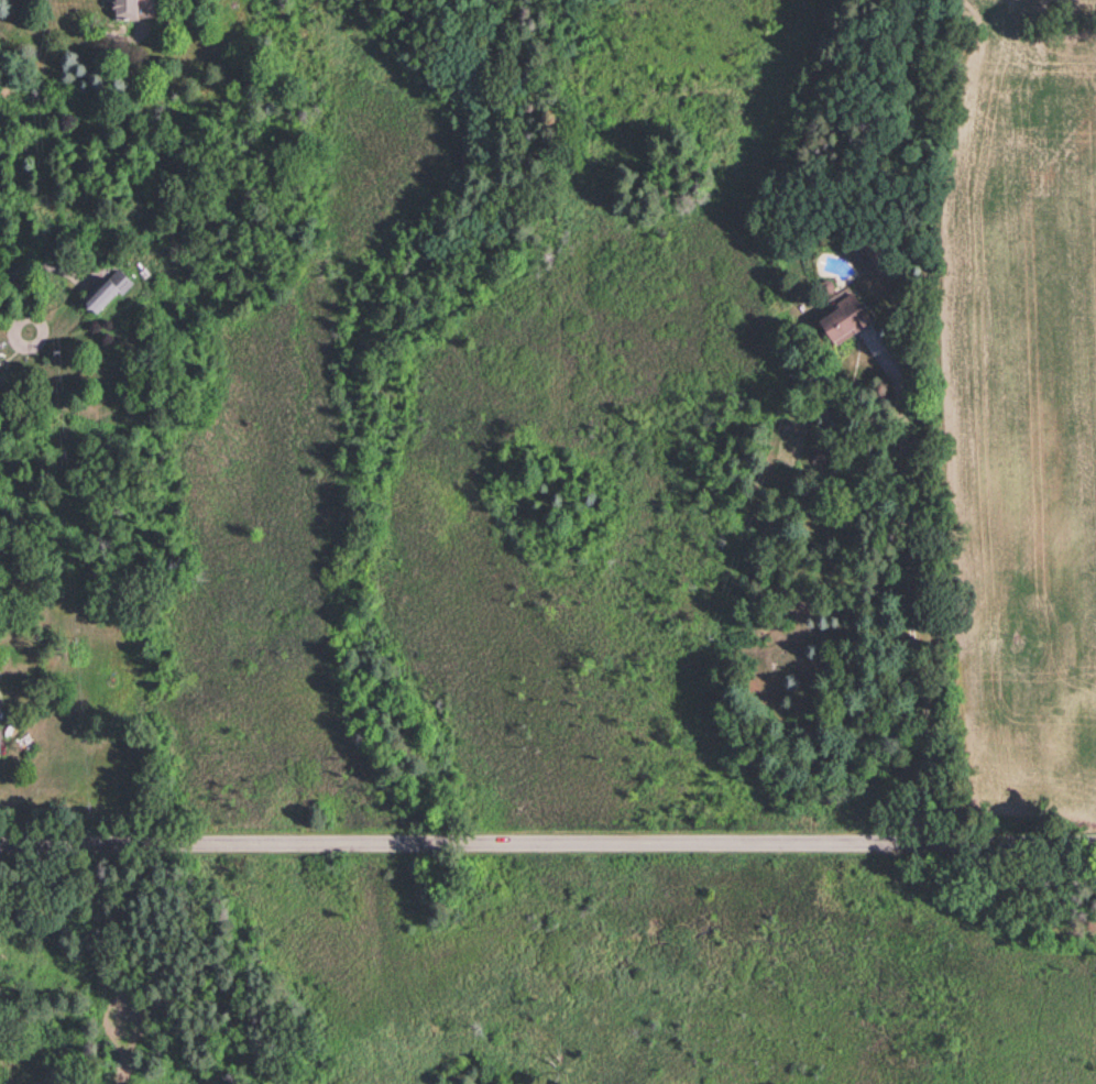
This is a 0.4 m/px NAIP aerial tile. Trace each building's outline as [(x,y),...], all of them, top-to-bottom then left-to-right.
[(136,0),(114,0),(115,18),(137,18),(136,0)] [(134,281),(118,266),(84,301),(96,312),(118,290),(122,293),(134,281)] [(833,302),(836,306),(818,318),(834,344),(871,320),(852,290),(833,302)]
